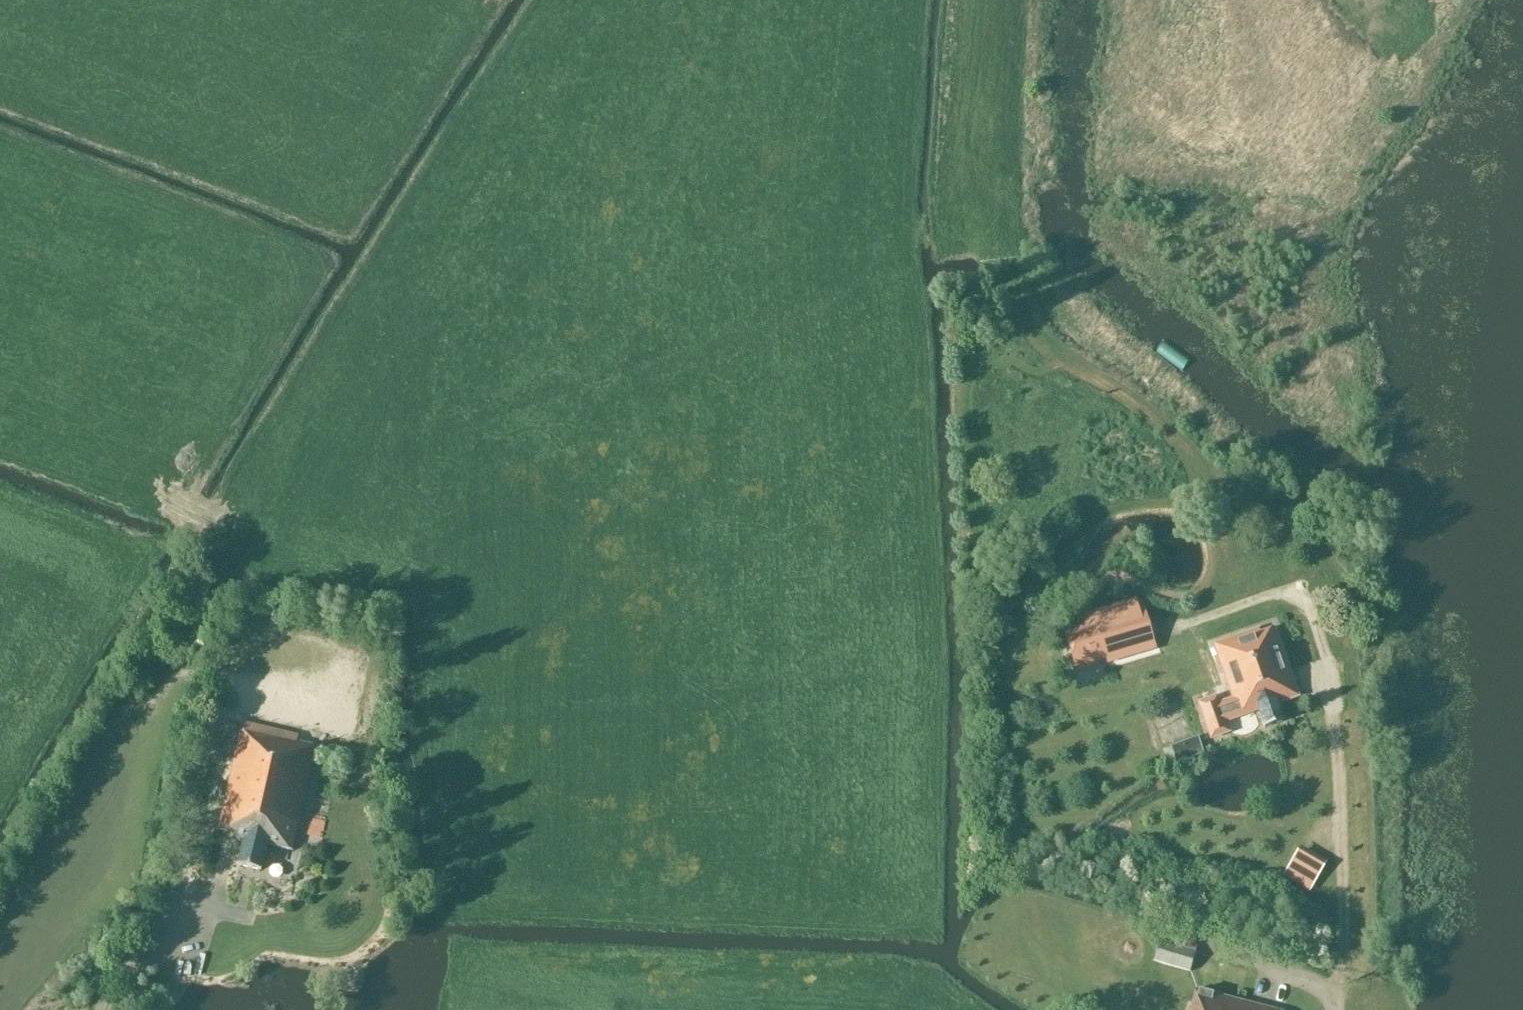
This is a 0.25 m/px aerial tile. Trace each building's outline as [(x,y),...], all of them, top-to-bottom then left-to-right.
[(1071,651),(1077,671),(1096,665),(1094,660),(1106,656),(1108,662),(1154,648),(1144,614),(1138,616),(1134,602),(1114,608),(1118,621),(1105,625),(1104,622),(1066,634),(1071,651)] [(1260,632),(1259,629),(1214,644),(1233,700),(1219,705),(1216,696),(1198,702),(1210,738),(1229,732),(1225,719),(1257,708),(1264,728),(1284,721),(1278,704),(1298,697),(1273,627),(1260,632)] [(297,742),(299,735),(243,722),(218,829),(244,838),(238,864),(260,869),(266,845),(291,850),(316,746),(297,742)] [(1324,867),(1298,852),(1283,876),(1310,892),(1324,867)] [(1200,940),(1177,934),(1173,945),(1160,941),(1154,961),(1191,972),(1200,940)] [(1199,990),(1198,992),(1195,992),(1191,1009),(1277,1009),(1199,990)]
